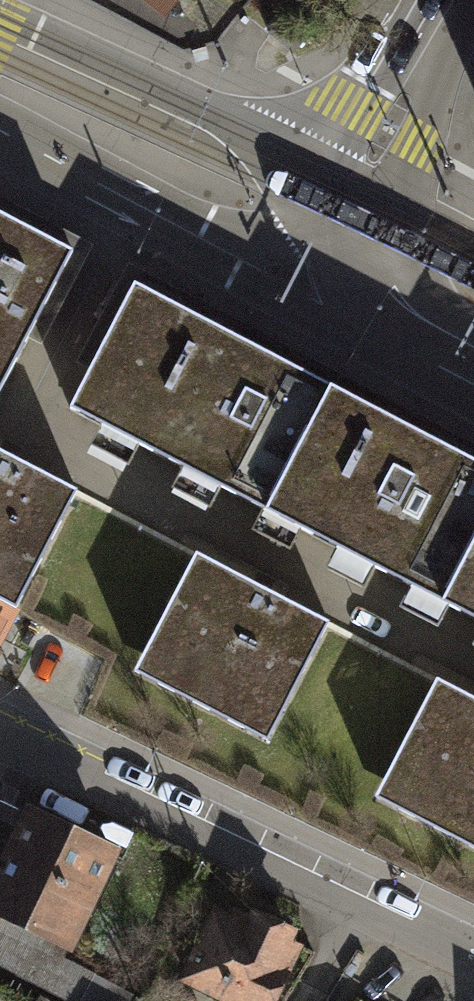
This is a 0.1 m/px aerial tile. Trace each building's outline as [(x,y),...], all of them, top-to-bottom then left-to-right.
[(75,252),(0,212),(0,395),(75,252)] [(123,276),(53,416),(197,492),(340,567),(473,637),(473,461),(123,276)] [(0,447),(0,595),(12,601),(73,486),(26,461),(0,447)] [(267,599),(198,563),(139,677),(270,745),(329,631),(267,599)] [(20,605),(12,601),(0,595),(0,643),(20,605)] [(473,851),(473,698),(434,678),(373,801),(473,851)] [(0,788),(0,963),(78,1000),(124,1000),(128,993),(43,951),(53,930),(68,938),(114,844),(0,788)] [(211,896),(175,976),(230,1000),(273,1000),(275,998),(302,939),(291,934),(297,922),(250,902),(245,912),(211,896)]
